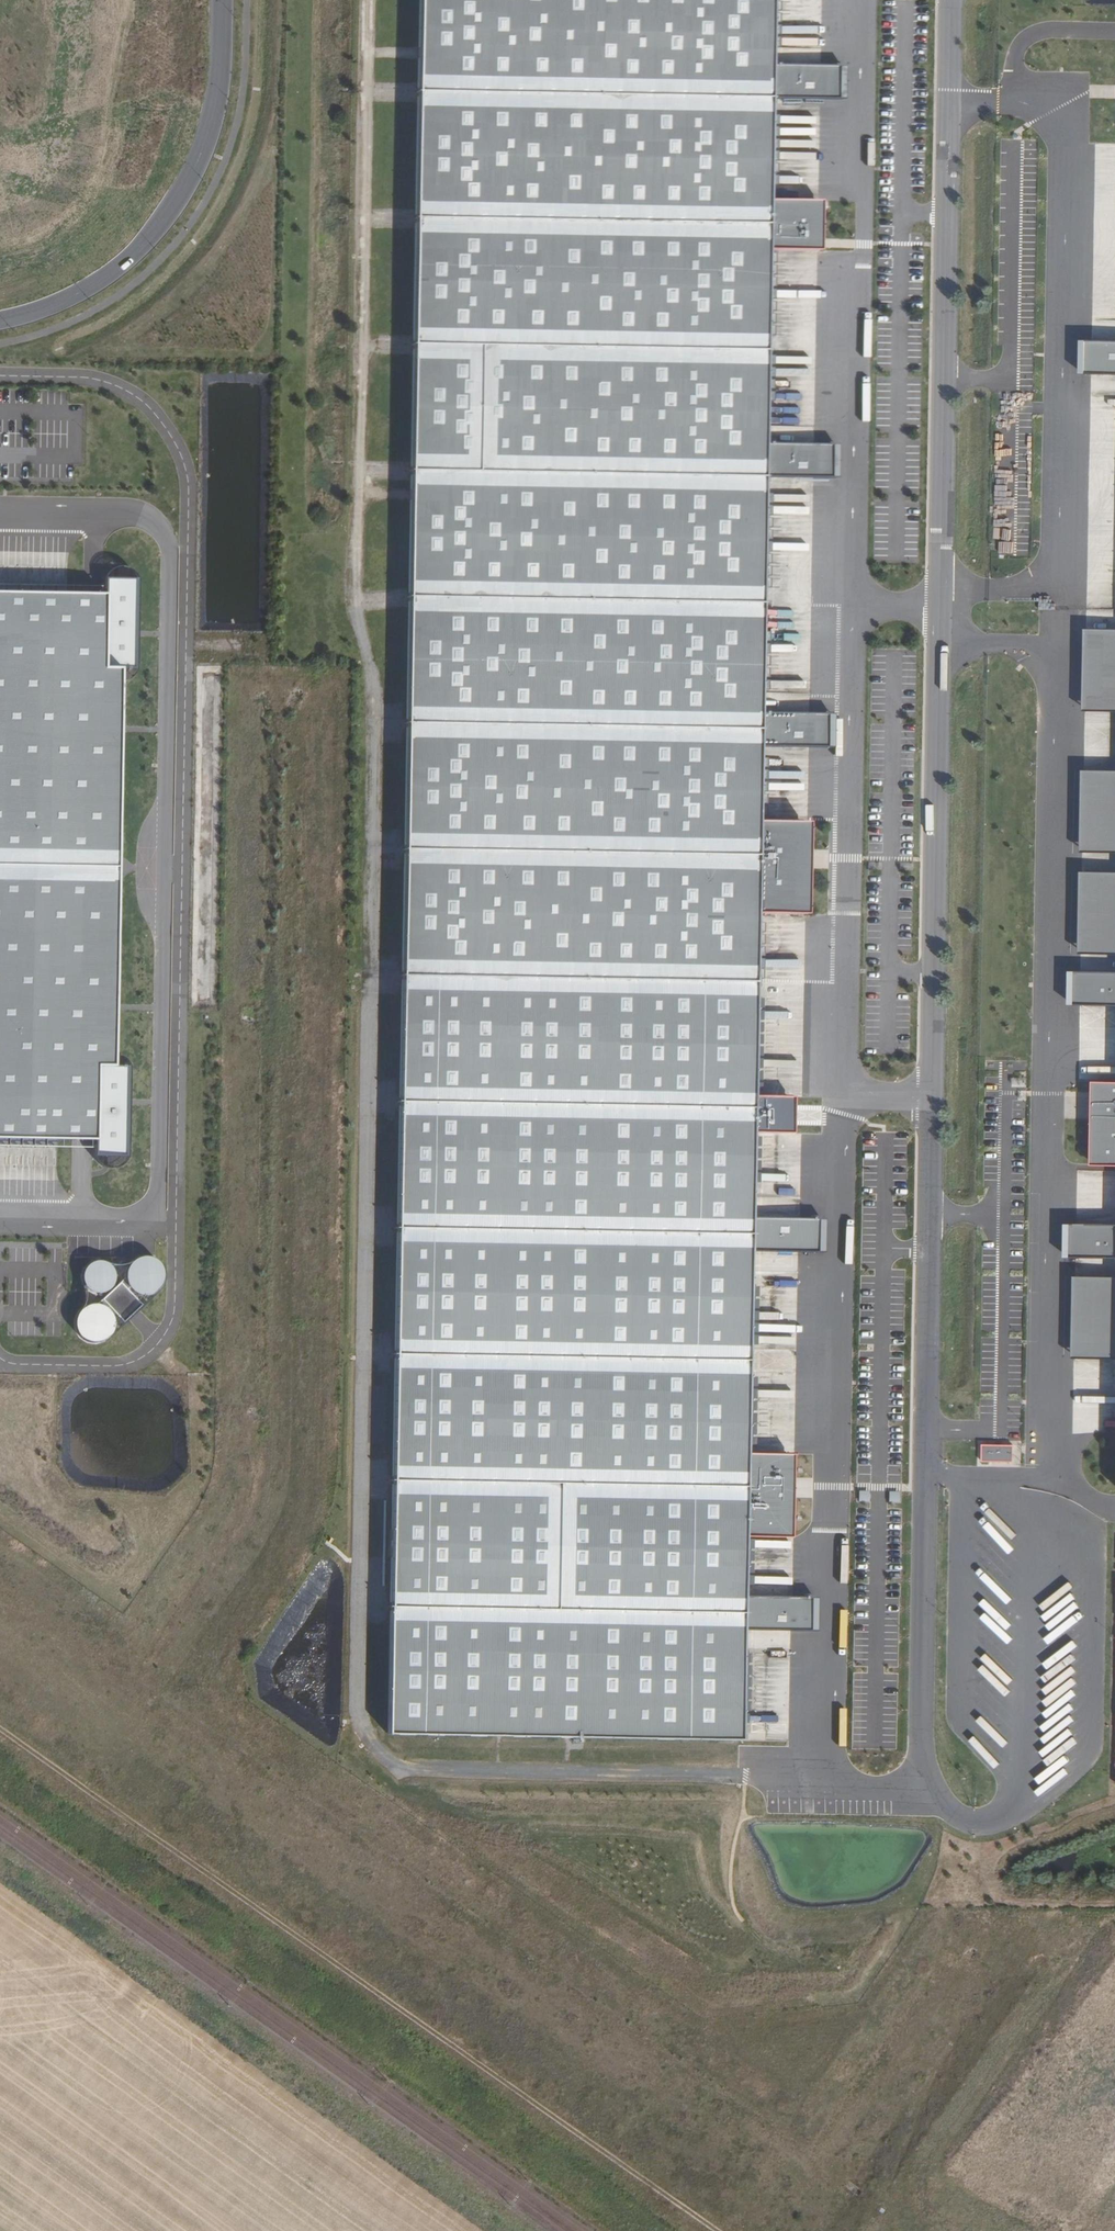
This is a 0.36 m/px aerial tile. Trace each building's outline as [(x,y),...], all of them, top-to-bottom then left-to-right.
[(402,976),(388,1730),(743,1736),(745,1625),(813,1626),(814,1591),(746,1589),(747,1532),(795,1533),(797,1445),(748,1445),(752,1248),(826,1249),(827,1211),(752,1210),(756,982),(757,914),(800,915),(802,823),(759,822),(759,747),(828,748),(829,715),(760,713),(765,476),(828,477),(829,445),(765,444),(765,249),(815,251),(817,200),(769,199),(771,98),(839,100),(840,67),(771,65),(773,0),(424,0),(402,976)] [(1085,341),(1085,373),(1114,374),(1114,341),(1085,341)] [(98,1143),(100,1155),(129,1156),(133,1070),(120,1069),(120,671),(133,672),(134,579),(102,579),(102,594),(0,592),(0,1140),(98,1143)] [(1076,970),(1076,1006),(1114,1006),(1114,970),(1076,970)] [(1100,1080),(1099,1160),(1114,1160),(1114,1080),(1100,1080)] [(1073,1224),(1073,1256),(1114,1257),(1114,1225),(1073,1224)] [(101,1344),(163,1283),(166,1267),(156,1257),(138,1254),(129,1264),(94,1258),(89,1263),(81,1308),(77,1312),(74,1327),(88,1341),(101,1344)] [(983,1445),(983,1463),(1014,1464),(1015,1445),(983,1445)] [(749,1630),(748,1648),(786,1650),(787,1631),(749,1630)]
